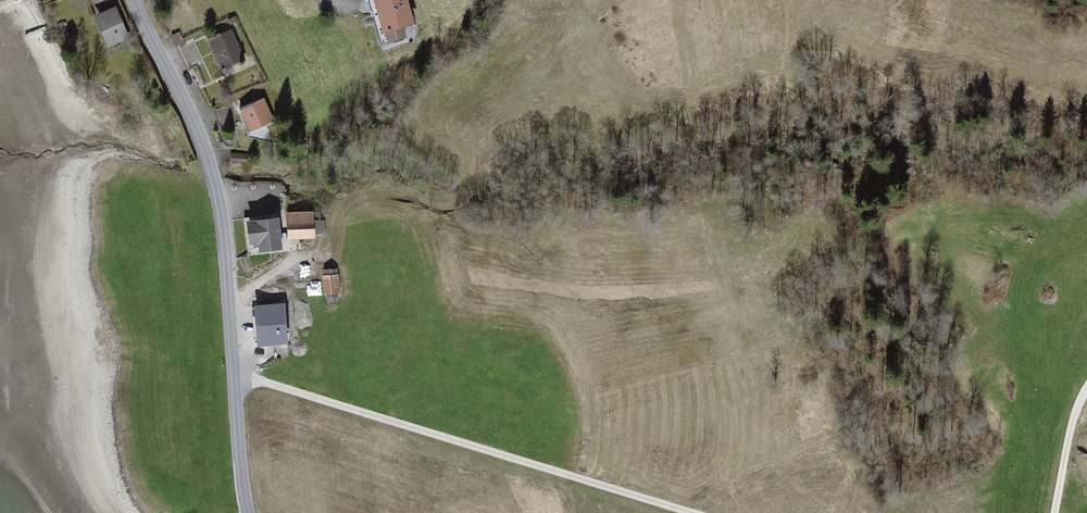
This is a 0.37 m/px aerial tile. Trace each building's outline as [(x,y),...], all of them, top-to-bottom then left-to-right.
[(375,3),(389,53),(407,48),(403,36),(415,32),(406,0),(385,0),(375,3)] [(119,11),(95,21),(108,53),(132,43),(119,11)] [(234,34),(209,46),(223,76),(247,64),(234,34)] [(264,101),(240,112),(251,137),(275,127),(264,101)] [(247,160),(248,152),(231,150),(230,159),(247,160)] [(317,217),(289,217),(289,243),(317,243),(317,217)] [(281,219),(245,223),(248,249),(259,248),(260,260),(285,258),(281,219)] [(340,270),(323,271),(325,299),(342,297),(340,270)] [(285,309),(254,311),(257,349),(288,347),(285,309)]
